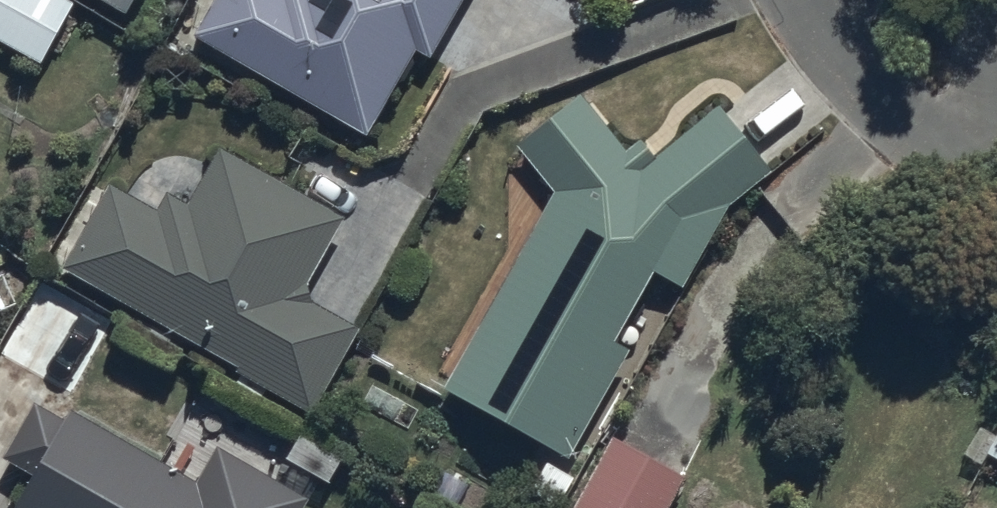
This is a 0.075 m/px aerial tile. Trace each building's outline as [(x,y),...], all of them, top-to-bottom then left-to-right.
[(41,65),(75,3),(69,0),(0,0),(0,43),(41,65)] [(127,13),(134,0),(102,0),(127,13)] [(191,37),(368,136),(415,52),(430,60),(464,0),(213,0),(191,37)] [(553,192),(441,391),(567,462),(629,351),(613,341),(652,274),(681,288),(726,209),(769,172),(717,109),(651,158),(639,140),(622,151),(579,98),(516,146),(553,192)] [(107,182),(60,266),(314,412),(358,328),(308,299),(306,280),(343,218),(218,148),(187,204),(168,193),(158,211),(107,182)] [(11,507),(287,507),(217,468),(204,491),(68,414),(11,507)] [(984,453),(996,460),(996,431),(984,453)] [(611,437),(573,507),(667,507),(684,475),(611,437)]
